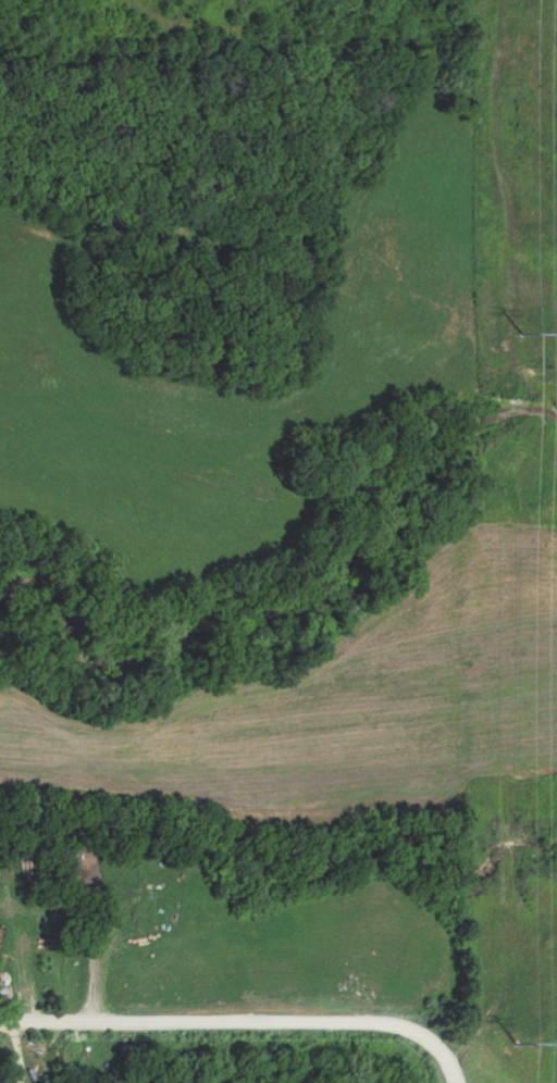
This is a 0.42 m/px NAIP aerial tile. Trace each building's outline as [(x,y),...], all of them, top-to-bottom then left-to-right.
[(35,987),(35,968),(1,968),(1,987),(35,987)]
